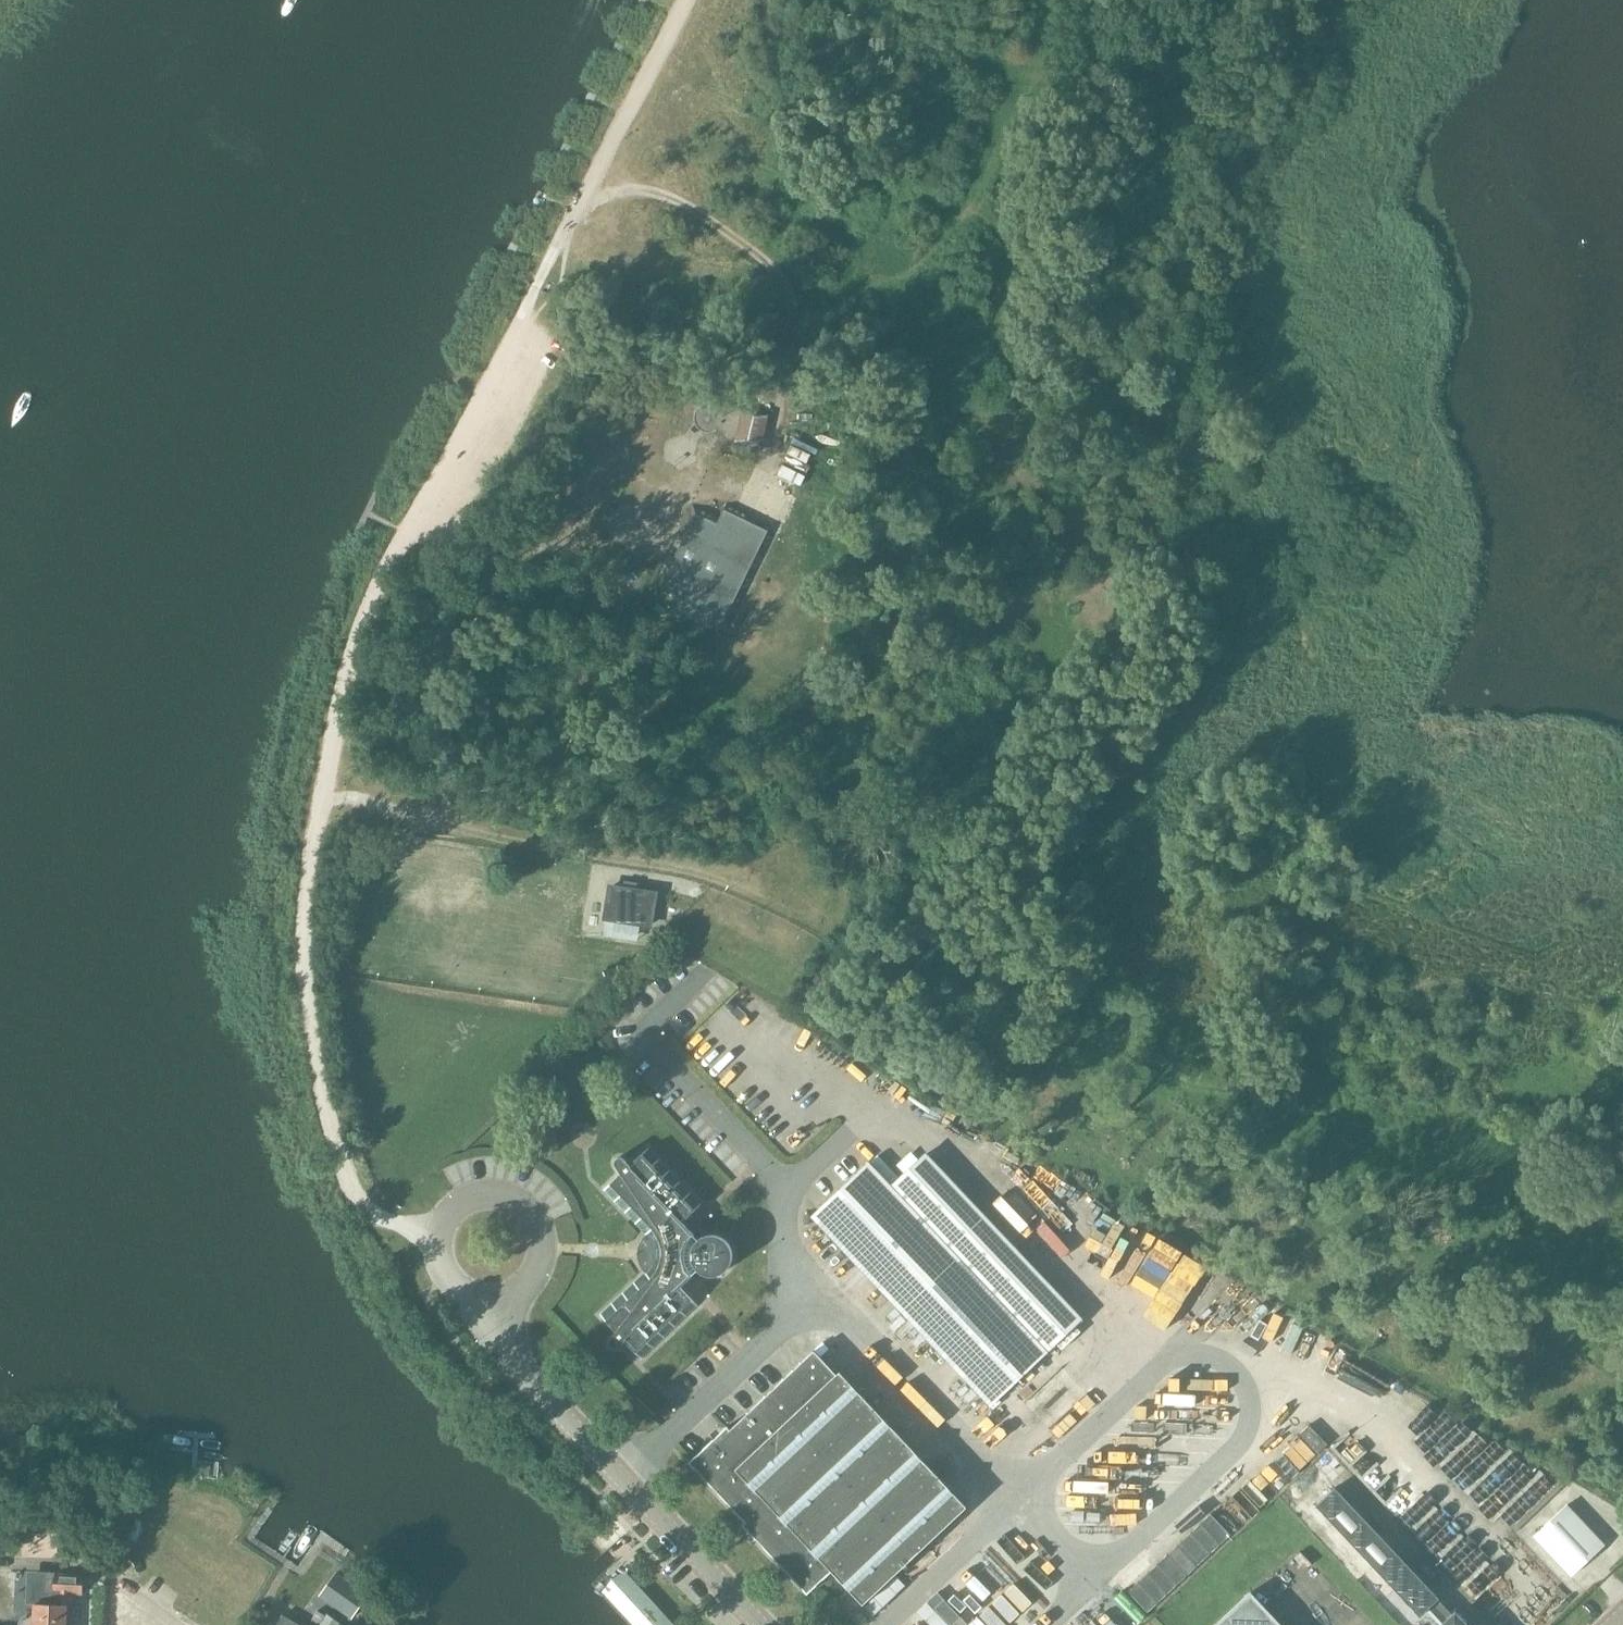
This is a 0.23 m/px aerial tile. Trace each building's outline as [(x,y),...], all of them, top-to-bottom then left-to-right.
[(664,438),(655,461),(695,478),(704,455),(664,438)] [(772,536),(744,522),(747,515),(724,504),(717,518),(689,506),(672,540),(678,543),(672,556),(666,554),(647,589),(675,602),(669,616),(691,628),(695,621),(722,635),(772,536)] [(624,889),(636,891),(638,884),(625,882),(624,889)] [(650,926),(654,903),(641,901),(642,892),(610,887),(606,919),(650,926)] [(760,1125),(773,1115),(765,1104),(752,1114),(760,1125)] [(644,1273),(640,1277),(600,1315),(616,1332),(611,1339),(610,1341),(610,1343),(610,1344),(611,1346),(612,1347),(614,1348),(615,1348),(617,1348),(619,1347),(625,1341),(642,1359),(698,1306),(680,1287),(698,1270),(700,1273),(704,1274),(707,1276),(710,1276),(714,1276),(718,1275),(721,1274),(724,1272),(727,1270),(729,1267),(731,1264),(732,1260),(733,1257),(733,1253),(732,1250),(730,1246),(729,1243),(726,1240),(723,1238),(720,1236),(716,1235),(713,1235),(709,1235),(705,1236),(702,1238),(699,1240),(682,1222),(701,1204),(648,1148),(630,1165),(624,1159),(622,1158),(621,1158),(619,1158),(617,1159),(616,1160),(615,1162),(615,1163),(615,1165),(621,1174),(604,1190),(645,1234),(648,1238),(650,1241),(652,1245),(653,1250),(649,1249),(648,1258),(653,1258),(652,1262),(650,1266),(647,1270),(644,1273)] [(1048,1352),(891,1186),(869,1163),(812,1216),(991,1406),(1048,1352)] [(1186,1292),(1198,1266),(1187,1261),(1182,1271),(1183,1272),(1176,1287),(1186,1292)] [(727,1427),(693,1459),(689,1462),(746,1523),(743,1525),(807,1593),(831,1571),(863,1605),(966,1507),(839,1372),(836,1375),(814,1351),(730,1430),(727,1427)] [(1150,1458),(1152,1436),(1106,1434),(1105,1450),(1080,1449),(1079,1467),(1159,1471),(1160,1458),(1150,1458)] [(1268,1459),(1248,1474),(1262,1492),(1282,1478),(1268,1459)] [(1214,1479),(1196,1498),(1230,1530),(1249,1511),(1214,1479)] [(1060,1485),(1059,1502),(1095,1503),(1096,1486),(1060,1485)] [(1420,1617),(1438,1599),(1439,1599),(1335,1488),(1316,1506),(1420,1617)] [(58,1535),(59,1502),(35,1502),(34,1534),(58,1535)] [(1604,1545),(1567,1505),(1533,1537),(1571,1577),(1604,1545)] [(1123,1585),(1141,1605),(1218,1533),(1200,1513),(1123,1585)] [(115,1551),(116,1542),(108,1541),(107,1550),(115,1551)] [(321,1597),(352,1618),(368,1596),(337,1574),(321,1597)] [(627,1624),(675,1624),(629,1574),(603,1598),(627,1624)] [(35,1575),(34,1617),(29,1617),(26,1617),(23,1619),(21,1621),(20,1624),(66,1624),(66,1606),(71,1606),(72,1594),(82,1594),(83,1576),(54,1575),(54,1576),(35,1575)] [(1000,1618),(1010,1608),(980,1576),(969,1586),(1000,1618)] [(983,1624),(990,1624),(996,1619),(967,1587),(957,1597),(983,1624)] [(1138,1621),(1120,1588),(1105,1596),(1121,1624),(1130,1624),(1138,1621)] [(1250,1592),(1216,1624),(1281,1624),(1250,1592)] [(953,1601),(943,1612),(957,1624),(980,1624),(953,1601)] [(1085,1624),(1120,1624),(1102,1605),(1083,1622),(1085,1624)] [(1447,1609),(1437,1619),(1443,1624),(1462,1624),(1447,1609)] [(317,1611),(313,1619),(321,1624),(325,1616),(317,1611)] [(341,1624),(328,1615),(321,1624),(340,1624),(341,1624)]
